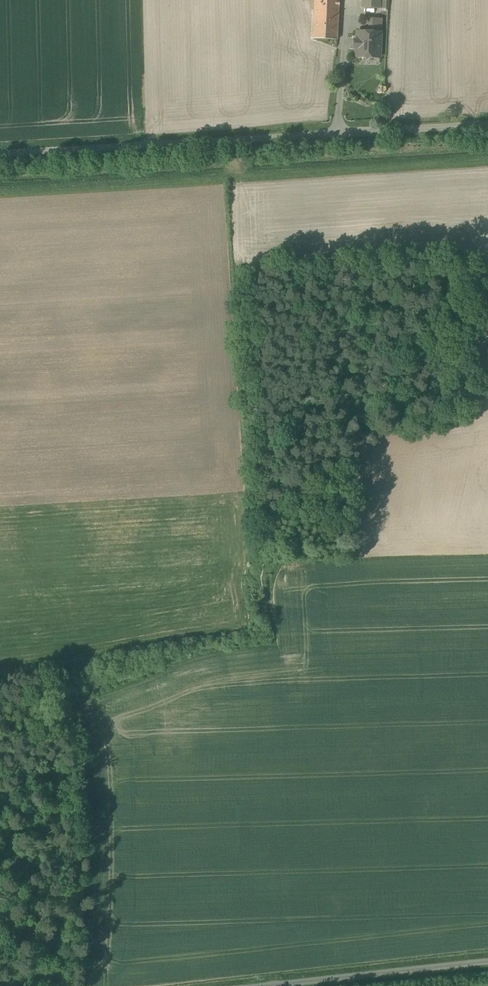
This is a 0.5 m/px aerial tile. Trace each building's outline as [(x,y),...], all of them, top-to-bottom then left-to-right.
[(313,39),(338,40),(340,0),(315,0),(313,39)] [(363,8),(380,8),(380,0),(363,0),(363,8)] [(381,33),(358,32),(357,41),(355,41),(355,48),(357,48),(356,57),(362,57),(364,59),(367,59),(370,57),(380,58),(381,33)]
